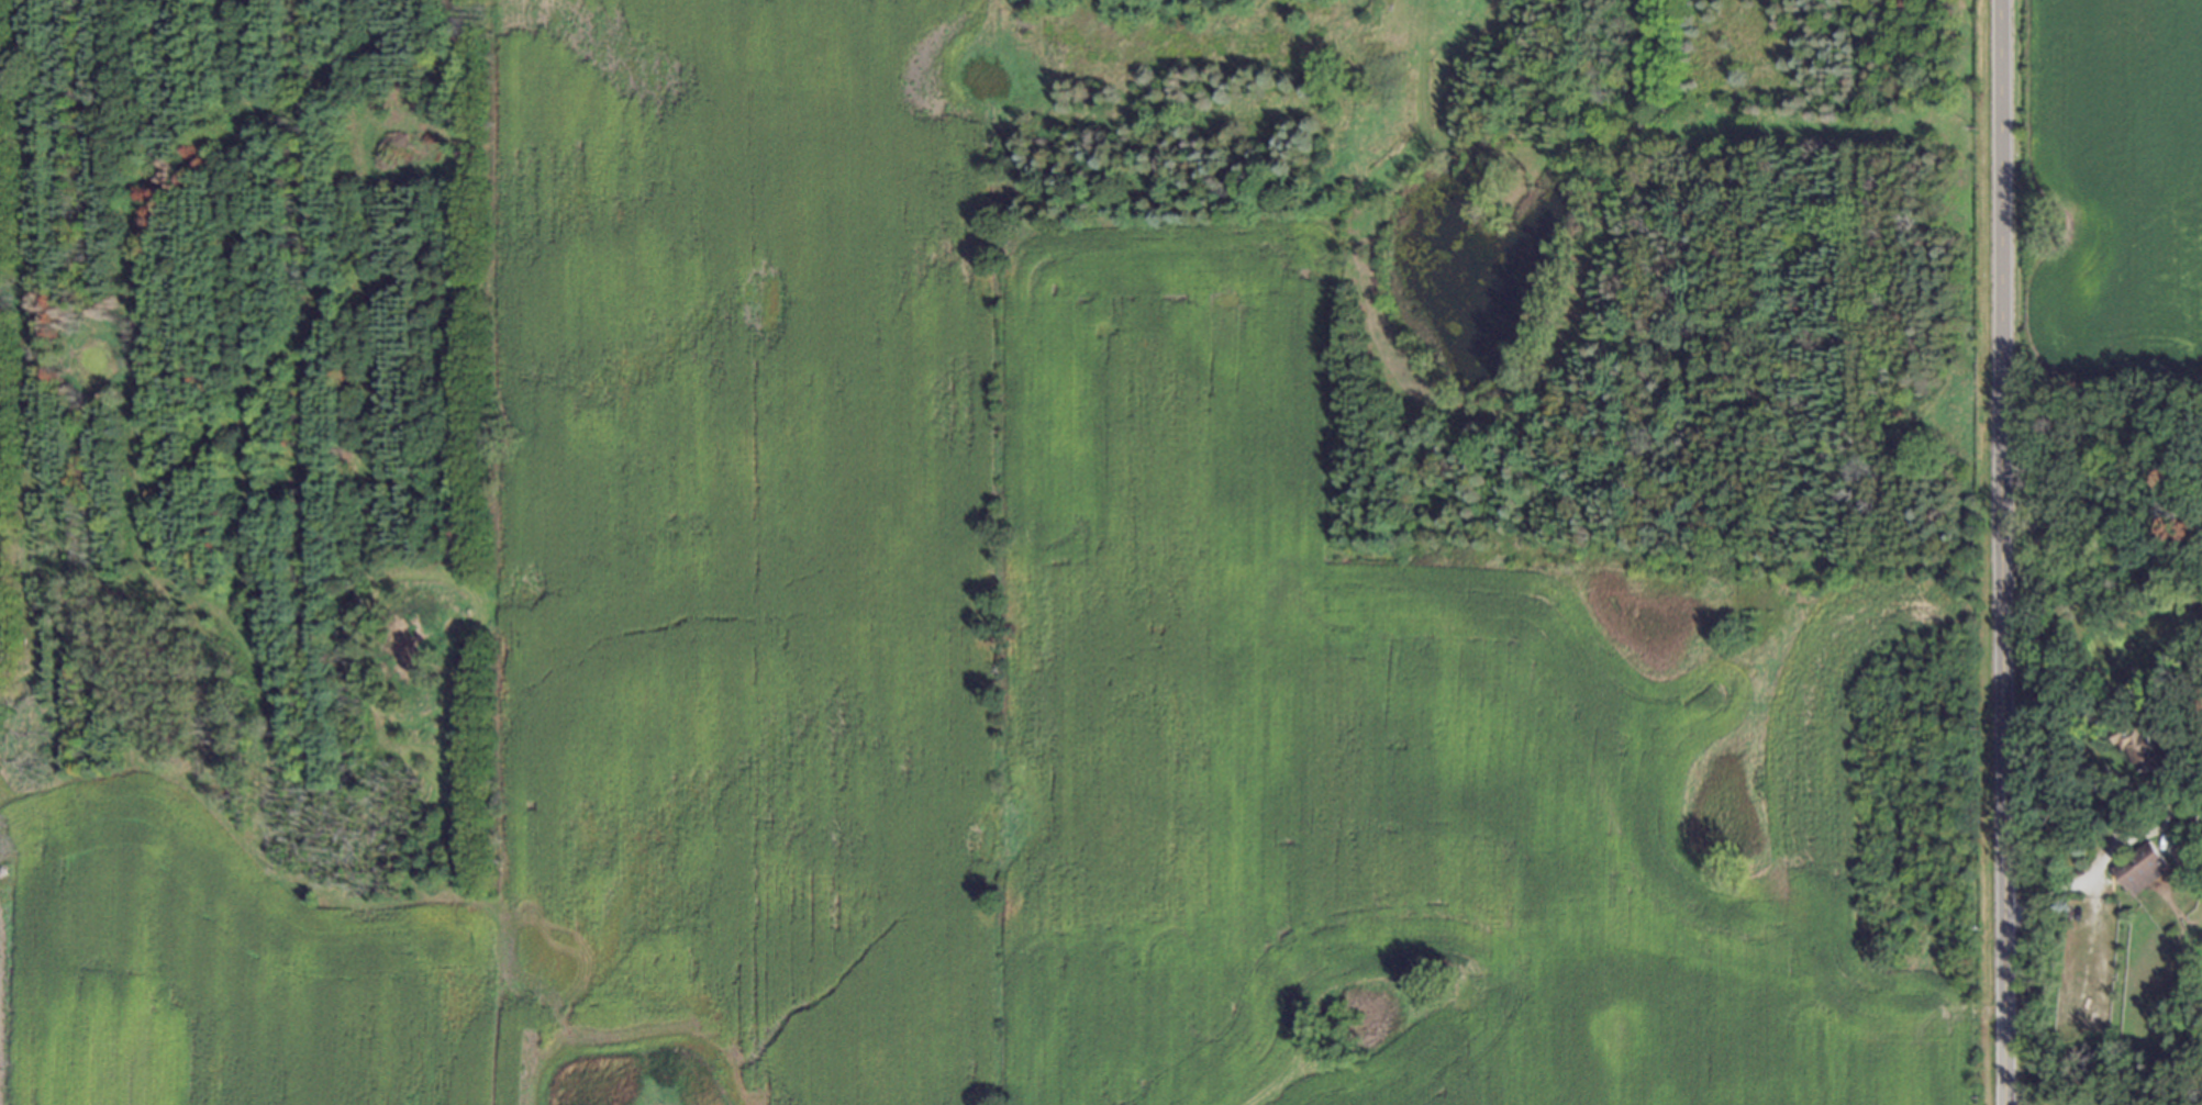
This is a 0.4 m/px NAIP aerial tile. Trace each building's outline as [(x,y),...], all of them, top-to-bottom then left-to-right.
[(2112,729),(2134,718),(2143,734),(2153,728),(2160,745),(2171,738),(2180,754),(2155,767),(2151,760),(2133,770),(2112,729)] [(2112,869),(2134,896),(2170,867),(2147,840),(2112,869)]
